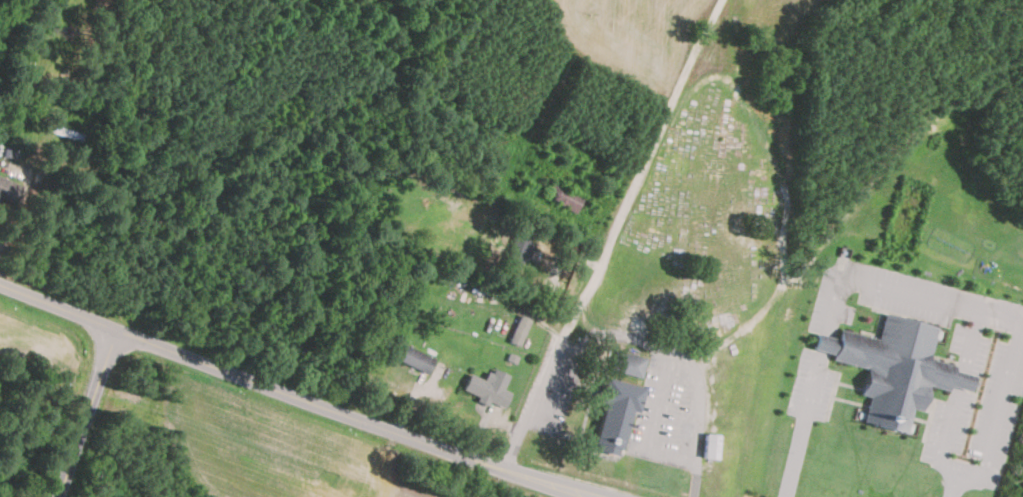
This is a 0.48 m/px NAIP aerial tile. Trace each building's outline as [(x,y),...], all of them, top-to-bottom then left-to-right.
[(14,204),(21,184),(0,176),(0,198),(14,204)] [(547,201),(577,210),(582,192),(552,183),(547,201)] [(527,263),(535,237),(512,230),(504,256),(527,263)] [(565,242),(539,233),(534,246),(560,256),(565,242)] [(866,367),(859,393),(868,395),(862,421),(885,427),(886,422),(890,423),(892,416),(897,417),(904,388),(915,390),(920,369),(936,372),(942,349),(924,344),(931,313),(908,308),(906,317),(883,312),(877,337),(839,328),(837,337),(816,332),(812,348),(833,353),(831,359),(866,367)] [(520,345),(531,318),(519,313),(509,340),(520,345)] [(394,359),(429,372),(435,356),(400,343),(394,359)] [(647,357),(618,349),(613,369),(642,377),(647,357)] [(468,373),(462,389),(477,395),(476,400),(487,404),(488,401),(505,407),(511,391),(504,389),(509,374),(490,367),(485,379),(468,373)] [(641,386),(605,377),(599,400),(603,401),(593,441),(601,443),(600,450),(615,454),(617,447),(625,449),(641,386)]
